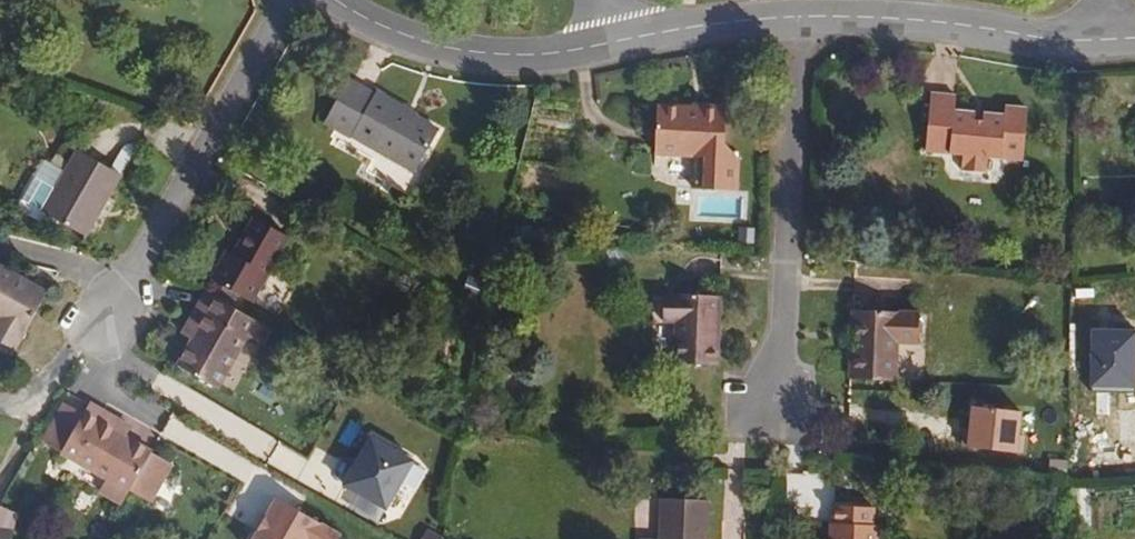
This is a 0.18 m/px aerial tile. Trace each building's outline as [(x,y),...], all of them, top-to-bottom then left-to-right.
[(501,12),(501,23),(518,24),(519,13),(501,12)] [(422,118),(334,66),(312,104),(400,155),(422,118)] [(1012,146),(1015,94),(989,93),(989,98),(961,97),(961,104),(950,103),(950,95),(933,93),(933,78),(905,77),(903,138),(950,140),(950,157),(971,157),(973,141),(985,141),(985,145),(1012,146)] [(714,146),(717,96),(690,96),(690,99),(651,98),(649,141),(685,145),(682,178),(726,180),(727,148),(714,146)] [(809,143),(808,152),(830,153),(830,145),(809,143)] [(86,230),(117,175),(75,152),(44,207),(86,230)] [(250,288),(288,226),(253,205),(232,241),(225,237),(211,265),(250,288)] [(728,337),(735,264),(694,261),(693,267),(682,266),(679,291),(690,292),(687,334),(728,337)] [(49,289),(0,262),(0,342),(14,350),(49,289)] [(209,372),(248,303),(200,276),(179,312),(192,320),(174,353),(209,372)] [(913,338),(916,304),(849,301),(844,369),(891,374),(894,336),(913,338)] [(1092,333),(1089,387),(1134,390),(1134,372),(1134,335),(1092,333)] [(162,453),(126,432),(130,425),(98,406),(69,454),(115,480),(108,493),(129,505),(162,453)] [(1023,413),(974,413),(973,452),(1023,453),(1023,413)] [(422,464),(377,439),(349,489),(393,513),(422,464)] [(1086,465),(1065,466),(1066,513),(1087,512),(1087,494),(1089,493),(1088,487),(1087,487),(1086,465)] [(875,505),(868,504),(869,490),(828,488),(827,502),(823,502),(822,534),(815,534),(815,538),(872,538),(875,505)] [(709,494),(657,492),(655,531),(635,530),(634,538),(708,538),(709,494)] [(281,498),(257,538),(349,538),(350,537),(281,498)] [(430,531),(426,538),(445,538),(430,531)]
